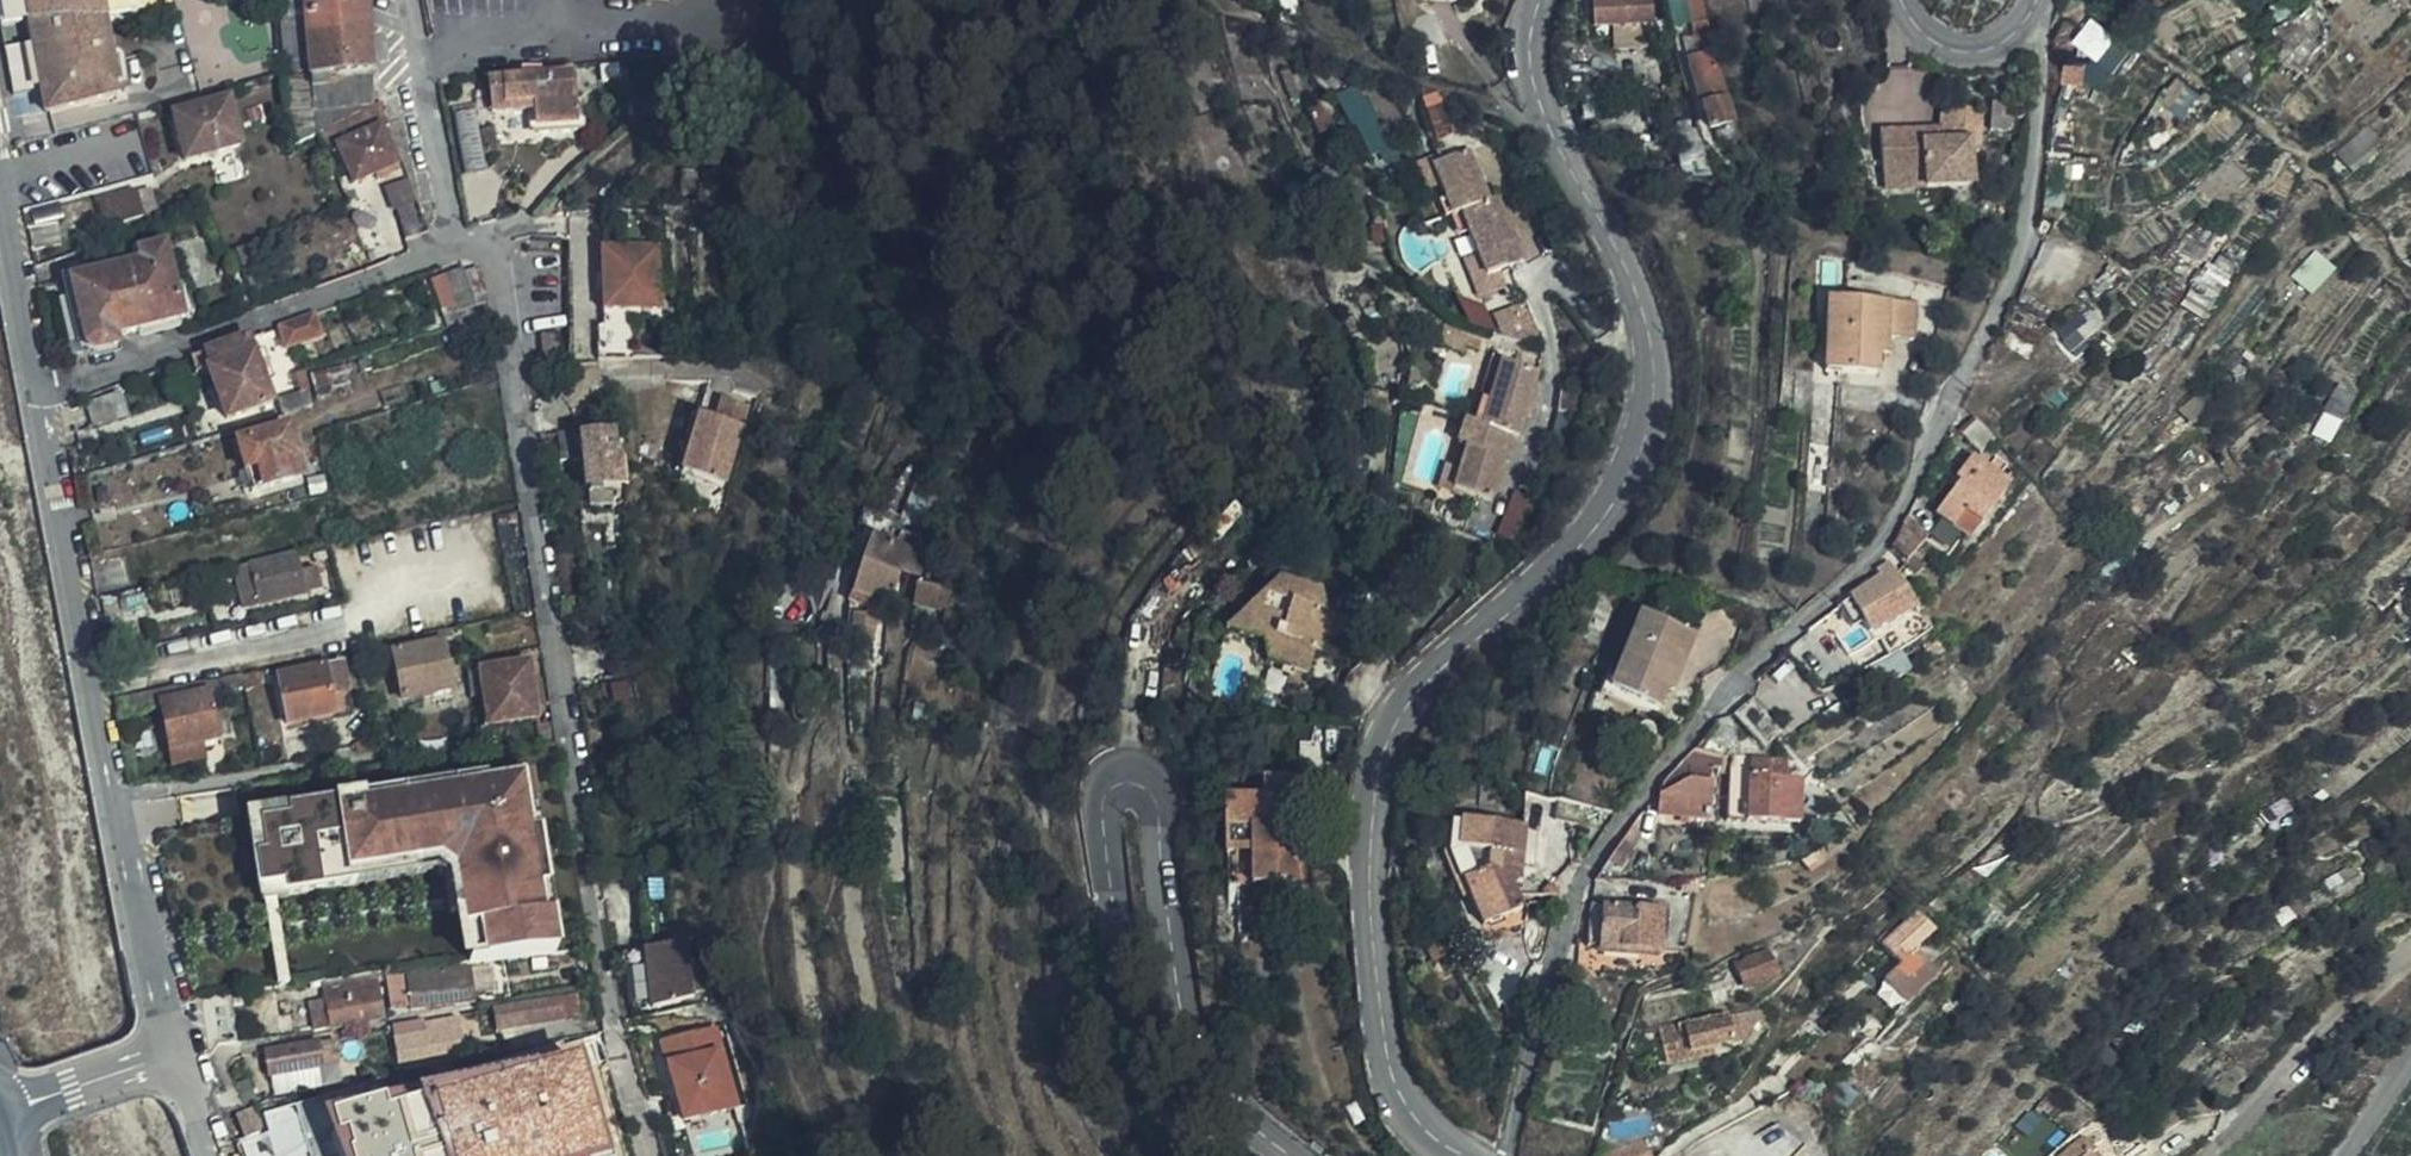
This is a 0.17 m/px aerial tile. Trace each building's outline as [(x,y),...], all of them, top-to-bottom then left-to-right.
[(28,23),(101,19),(124,18),(125,0),(0,0),(0,25),(28,23)] [(303,5),(278,6),(284,75),(280,76),(287,151),(316,136),(372,106),(372,105),(372,71),(366,0),(303,0),(303,5)] [(1650,0),(1594,0),(1593,1),(1595,27),(1652,21),(1650,0)] [(1717,54),(1705,0),(1692,0),(1704,56),(1712,55),(1717,54)] [(2099,89),(2133,47),(2098,18),(2063,60),(2099,89)] [(101,19),(28,23),(45,115),(117,95),(101,19)] [(1658,42),(1670,40),(1664,19),(1655,21),(1658,42)] [(1725,100),(1712,55),(1704,56),(1689,60),(1702,106),(1725,100)] [(539,69),(520,70),(521,78),(490,81),(493,113),(526,110),(534,108),(536,132),(577,130),(571,66),(540,67),(539,69)] [(240,147),(229,99),(173,115),(185,161),(240,147)] [(1732,125),(1725,100),(1702,106),(1709,130),(1732,125)] [(381,103),(372,105),(372,106),(316,136),(326,157),(340,150),(354,185),(373,176),(395,163),(380,130),(389,127),(381,103)] [(2012,134),(2014,105),(1993,104),(1992,132),(2012,134)] [(1970,105),(1945,107),(1948,131),(1972,128),(1970,105)] [(527,132),(536,132),(534,108),(526,110),(527,132)] [(453,121),(476,117),(475,109),(452,113),(453,121)] [(486,170),(476,117),(453,121),(462,174),(486,170)] [(1948,131),(1881,137),(1885,180),(1927,177),(1928,191),(1977,187),(1972,128),(1948,131)] [(1637,150),(1637,138),(1625,138),(1625,149),(1637,150)] [(319,158),(313,145),(294,154),(301,166),(319,158)] [(1359,158),(1355,148),(1346,153),(1350,162),(1359,158)] [(1468,151),(1444,161),(1434,165),(1443,186),(1443,187),(1447,197),(1455,214),(1461,211),(1470,232),(1479,255),(1487,274),(1501,270),(1522,262),(1497,196),(1487,200),(1468,151)] [(1434,165),(1444,161),(1441,154),(1417,163),(1428,191),(1443,187),(1443,186),(1434,165)] [(399,172),(395,163),(373,176),(377,185),(399,172)] [(1927,177),(1885,180),(1887,196),(1928,191),(1927,177)] [(416,205),(408,180),(383,191),(391,211),(396,210),(413,206),(416,205)] [(143,217),(137,193),(99,203),(105,229),(143,217)] [(1455,214),(1447,197),(1438,200),(1444,218),(1452,215),(1455,214)] [(420,236),(413,206),(396,210),(405,240),(420,236)] [(1455,214),(1452,215),(1459,235),(1470,232),(1461,211),(1455,214)] [(1382,224),(1380,213),(1370,214),(1372,226),(1382,224)] [(654,245),(599,248),(603,327),(596,327),(598,363),(630,361),(628,311),(627,298),(657,296),(654,245)] [(63,329),(175,293),(163,248),(137,254),(138,264),(53,284),(63,329)] [(1507,287),(1501,270),(1487,274),(1479,255),(1465,260),(1480,297),(1507,287)] [(484,281),(482,271),(481,271),(478,268),(463,270),(474,300),(486,298),(484,281)] [(474,300),(463,270),(445,275),(456,307),(474,300)] [(456,307),(445,275),(430,281),(441,311),(456,307)] [(182,321),(175,293),(63,329),(71,358),(117,347),(115,339),(182,321)] [(657,309),(657,296),(627,298),(628,311),(657,309)] [(1894,314),(1864,300),(1829,299),(1827,373),(1878,373),(1879,355),(1880,337),(1889,337),(1900,339),(1899,326),(1894,314)] [(1915,302),(1864,300),(1894,314),(1899,326),(1900,339),(1914,339),(1915,302)] [(1496,315),(1504,334),(1536,321),(1528,301),(1496,315)] [(489,316),(487,304),(442,315),(446,328),(489,316)] [(489,316),(446,328),(452,345),(491,334),(489,316)] [(318,336),(311,317),(281,328),(287,348),(297,343),(318,336)] [(1475,353),(1480,337),(1444,325),(1440,342),(1475,353)] [(557,334),(543,336),(545,360),(560,358),(557,334)] [(1880,337),(1879,355),(1888,355),(1889,337),(1880,337)] [(270,404),(247,340),(204,355),(210,368),(207,371),(225,419),(270,404)] [(1504,359),(1514,362),(1517,354),(1491,347),(1483,374),(1497,379),(1504,359)] [(204,355),(189,360),(194,375),(207,371),(210,368),(204,355)] [(1539,370),(1514,362),(1504,359),(1497,379),(1490,401),(1484,424),(1474,422),(1466,449),(1459,471),(1454,490),(1478,498),(1490,501),(1511,436),(1519,438),(1539,370)] [(344,392),(338,369),(311,377),(316,400),(344,392)] [(312,408),(304,374),(295,378),(300,394),(278,402),(282,417),(312,408)] [(704,392),(684,474),(733,486),(753,404),(704,392)] [(126,419),(119,397),(87,406),(94,428),(126,419)] [(1484,424),(1490,401),(1482,398),(1474,422),(1484,424)] [(1995,442),(1971,417),(1957,431),(1980,456),(1995,442)] [(1456,445),(1466,449),(1474,422),(1465,420),(1456,445)] [(302,479),(286,429),(236,445),(251,493),(302,479)] [(581,461),(581,467),(615,462),(614,433),(591,435),(581,435),(580,432),(559,434),(561,454),(560,462),(581,461)] [(1967,540),(2009,486),(1971,457),(1953,480),(1957,483),(1933,514),(1967,540)] [(615,462),(581,467),(585,491),(588,490),(610,488),(625,488),(626,488),(626,478),(623,461),(615,462)] [(1474,514),(1478,498),(1454,490),(1459,471),(1445,466),(1437,491),(1465,500),(1463,509),(1474,514)] [(1840,477),(1829,476),(1830,490),(1840,490),(1840,477)] [(562,480),(545,482),(547,492),(547,494),(564,490),(562,480)] [(611,506),(610,488),(588,490),(589,509),(611,506)] [(525,548),(520,514),(508,516),(510,534),(514,534),(516,549),(525,548)] [(1925,543),(1904,524),(1888,552),(1903,569),(1925,543)] [(851,599),(848,606),(867,611),(869,601),(891,606),(903,572),(916,579),(926,560),(910,552),(913,538),(900,534),(895,547),(872,541),(853,596),(851,599)] [(936,550),(920,541),(917,549),(933,558),(936,550)] [(251,585),(238,588),(243,610),(322,591),(317,569),(302,573),(298,555),(246,568),(251,585)] [(1918,608),(1896,574),(1889,566),(1876,574),(1879,579),(1852,597),(1853,600),(1868,620),(1872,627),(1900,619),(1907,631),(1925,619),(1918,608)] [(246,568),(234,572),(238,588),(251,585),(246,568)] [(1338,639),(1343,620),(1326,615),(1320,593),(1277,582),(1271,599),(1262,596),(1257,615),(1246,611),(1238,639),(1263,646),(1268,664),(1292,671),(1303,675),(1296,698),(1306,700),(1312,678),(1307,677),(1315,654),(1320,656),(1327,635),(1338,639)] [(1271,599),(1277,582),(1262,596),(1271,599)] [(944,613),(947,593),(917,590),(915,611),(944,613)] [(1257,615),(1262,596),(1246,611),(1257,615)] [(1853,600),(1841,606),(1856,627),(1868,620),(1853,600)] [(1238,639),(1246,611),(1223,634),(1238,639)] [(874,647),(876,620),(852,617),(849,645),(874,647)] [(1679,662),(1684,664),(1695,637),(1642,617),(1612,690),(1659,710),(1667,690),(1679,662)] [(1354,623),(1343,620),(1338,639),(1354,623)] [(446,631),(409,639),(410,647),(448,638),(446,631)] [(124,646),(123,634),(112,636),(113,648),(124,646)] [(1322,655),(1338,639),(1327,635),(1320,656),(1322,655)] [(452,699),(442,644),(393,654),(403,701),(431,695),(433,701),(452,699)] [(1914,672),(1900,651),(1862,674),(1875,696),(1914,672)] [(535,719),(528,665),(512,668),(511,658),(471,663),(472,674),(479,673),(487,727),(535,719)] [(325,659),(275,669),(277,680),(326,669),(325,659)] [(1672,693),(1684,664),(1679,662),(1667,690),(1672,693)] [(326,669),(277,680),(286,726),(315,719),(316,725),(355,717),(344,666),(326,669)] [(1285,694),(1296,698),(1303,675),(1292,671),(1285,694)] [(244,690),(243,676),(205,684),(208,694),(217,693),(244,690)] [(205,684),(116,701),(122,723),(160,707),(208,694),(205,684)] [(225,739),(217,693),(208,694),(217,741),(225,739)] [(208,694),(160,707),(172,766),(190,763),(203,761),(200,744),(217,741),(208,694)] [(1765,745),(1777,732),(1753,703),(1739,718),(1765,745)] [(1652,741),(1657,730),(1654,726),(1652,724),(1646,723),(1642,724),(1637,728),(1636,732),(1636,740),(1645,743),(1649,742),(1652,741)] [(1724,756),(1694,749),(1662,785),(1662,789),(1660,815),(1707,819),(1712,767),(1722,768),(1724,756)] [(1798,826),(1801,787),(1786,786),(1787,778),(1751,776),(1751,759),(1732,758),(1728,820),(1744,822),(1746,823),(1798,826)] [(1788,761),(1751,759),(1751,776),(1787,778),(1788,761)] [(206,776),(203,761),(190,763),(193,779),(206,776)] [(1786,786),(1801,787),(1801,780),(1787,778),(1786,786)] [(1298,826),(1292,825),(1282,825),(1282,807),(1291,807),(1301,806),(1301,779),(1264,779),(1264,796),(1225,796),(1227,848),(1252,848),(1252,857),(1252,886),(1299,885),(1298,826)] [(524,782),(290,811),(292,823),(276,825),(280,856),(254,859),(258,890),(284,886),(286,898),(349,888),(347,875),(438,861),(453,874),(460,916),(463,933),(478,930),(482,963),(552,956),(524,782)] [(1282,825),(1292,825),(1291,807),(1282,807),(1282,825)] [(1573,824),(1574,813),(1559,810),(1556,822),(1573,824)] [(248,816),(254,859),(280,856),(276,825),(292,823),(290,811),(248,816)] [(1463,841),(1464,821),(1449,820),(1446,857),(1452,874),(1461,899),(1472,895),(1465,880),(1489,870),(1490,853),(1462,849),(1463,841)] [(1510,866),(1521,867),(1524,827),(1469,821),(1464,821),(1463,841),(1462,849),(1490,853),(1489,870),(1465,880),(1472,895),(1483,926),(1522,910),(1509,881),(1510,866)] [(1639,833),(1632,828),(1623,842),(1629,846),(1639,833)] [(1812,871),(1849,845),(1838,831),(1802,859),(1812,871)] [(1623,842),(1608,863),(1621,871),(1632,855),(1626,850),(1629,846),(1623,842)] [(1227,856),(1252,857),(1252,848),(1227,848),(1227,856)] [(347,875),(349,888),(435,875),(444,882),(449,917),(460,916),(453,874),(438,861),(347,875)] [(1521,881),(1521,867),(1510,866),(1509,881),(1521,881)] [(284,886),(258,890),(260,905),(286,901),(286,898),(284,886)] [(1660,953),(1663,911),(1591,904),(1588,947),(1660,953)] [(1934,929),(1911,904),(1878,939),(1892,955),(1897,950),(1906,959),(1886,980),(1908,1003),(1939,974),(1914,948),(1934,929)] [(680,1003),(678,944),(647,949),(653,1009),(680,1003)] [(1779,975),(1769,951),(1737,964),(1745,987),(1779,975)] [(472,1004),(469,968),(414,975),(388,977),(391,1007),(414,1006),(415,1009),(433,1007),(434,1010),(453,1009),(453,1005),(472,1004)] [(389,1019),(383,975),(374,976),(382,1020),(389,1019)] [(382,1020),(374,976),(324,984),(327,1000),(332,1028),(382,1020)] [(579,1018),(577,996),(496,1011),(498,1031),(579,1018)] [(332,1028),(327,1000),(309,1004),(313,1031),(332,1028)] [(1759,1006),(1753,1011),(1758,1021),(1766,1015),(1759,1006)] [(1727,1016),(1662,1029),(1670,1064),(1693,1059),(1692,1052),(1687,1031),(1729,1023),(1727,1016)] [(446,1058),(448,1064),(465,1061),(457,1020),(424,1027),(426,1036),(394,1041),(398,1065),(446,1058)] [(1687,1031),(1692,1052),(1733,1042),(1729,1023),(1687,1031)] [(391,1031),(394,1041),(426,1036),(424,1027),(423,1025),(391,1031)] [(727,1049),(719,1025),(708,1028),(715,1053),(727,1049)] [(715,1053),(708,1028),(682,1036),(690,1061),(674,1066),(691,1120),(720,1111),(744,1103),(727,1049),(715,1053)] [(690,1061),(682,1036),(666,1041),(674,1066),(690,1061)] [(328,1043),(317,1044),(321,1067),(333,1065),(328,1043)] [(321,1067),(317,1044),(266,1054),(270,1076),(321,1067)] [(592,1060),(314,1121),(323,1155),(612,1155),(592,1060)] [(2047,1113),(2060,1097),(2051,1091),(2038,1105),(2047,1113)] [(727,1133),(720,1111),(691,1120),(698,1143),(727,1133)] [(254,1143),(247,1113),(230,1117),(236,1146),(254,1143)] [(1804,1147),(1778,1124),(1742,1143),(1735,1155),(1796,1155),(1804,1147)] [(2091,1154),(2093,1155),(2103,1155),(2086,1135),(2061,1155),(2089,1155),(2091,1154)] [(1611,1155),(1647,1155),(1640,1143),(1611,1155)]
